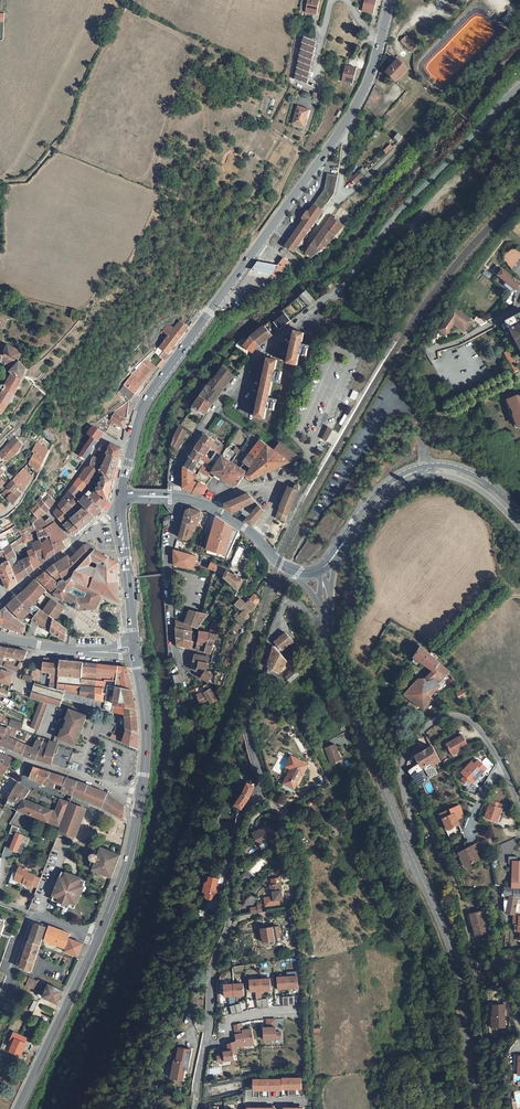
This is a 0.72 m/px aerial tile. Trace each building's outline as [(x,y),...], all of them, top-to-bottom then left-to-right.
[(306,14),(316,15),(318,0),(309,0),(306,14)] [(362,12),(373,14),(376,0),(365,0),(362,12)] [(514,20),(508,14),(501,21),(507,27),(514,20)] [(309,79),(308,78),(310,73),(309,72),(311,66),(310,66),(312,60),(311,59),(313,54),(312,53),(315,48),(313,47),(315,41),(303,36),(294,79),(307,84),(309,79)] [(413,50),(419,56),(423,51),(419,48),(417,50),(405,38),(400,42),(411,53),(413,50)] [(398,61),(386,73),(396,82),(407,70),(403,66),(405,65),(400,59),(398,61)] [(355,71),(345,69),(342,86),(351,88),(355,71)] [(310,111),(298,107),(293,124),(303,127),(304,124),(305,124),(310,111)] [(380,124),(383,127),(390,119),(387,116),(380,124)] [(398,134),(392,139),(397,143),(402,138),(398,134)] [(412,143),(404,151),(406,153),(414,144),(412,143)] [(382,153),(384,155),(391,148),(388,146),(382,153)] [(358,173),(349,182),(353,185),(361,177),(358,173)] [(323,192),(312,208),(316,211),(321,214),(332,196),(336,179),(326,176),(323,192)] [(298,228),(299,229),(307,234),(321,214),(316,211),(312,208),(308,214),(306,214),(301,221),(302,223),(298,228)] [(322,251),(341,228),(334,222),(330,220),(303,259),(308,262),(322,251)] [(284,249),(292,255),(307,234),(299,229),(290,242),(289,241),(284,249)] [(512,267),(519,257),(519,253),(512,246),(501,259),(512,267)] [(276,269),(270,278),(278,283),(289,267),(282,261),(276,269)] [(257,263),(251,272),(270,278),(276,269),(257,263)] [(519,287),(501,272),(496,278),(505,285),(502,289),(510,295),(513,295),(519,287)] [(312,301),(304,294),(298,298),(306,306),(312,301)] [(453,329),(463,337),(471,326),(455,313),(439,335),(440,339),(442,340),(453,329)] [(197,316),(194,314),(189,322),(191,324),(197,316)] [(278,332),(289,323),(282,316),(271,325),(278,332)] [(504,325),(519,354),(519,316),(504,325)] [(157,352),(154,356),(161,362),(163,363),(187,330),(178,323),(174,328),(167,323),(158,335),(162,338),(164,335),(167,338),(165,341),(163,344),(160,341),(155,349),(154,350),(157,352)] [(249,340),(257,348),(270,338),(262,329),(249,340)] [(292,334),(285,367),(295,369),(297,358),(302,359),(304,359),(306,353),(307,353),(307,349),(299,347),(302,337),(292,334)] [(256,349),(257,348),(249,340),(242,348),(251,355),(256,349)] [(2,365),(12,371),(10,373),(13,376),(6,387),(4,386),(2,388),(1,390),(4,392),(0,397),(0,416),(2,414),(5,411),(25,382),(27,371),(18,362),(21,354),(7,347),(2,356),(0,356),(0,364),(2,365)] [(512,376),(517,373),(508,355),(502,358),(512,376)] [(154,370),(145,362),(141,365),(152,373),(154,370)] [(265,362),(253,421),(262,423),(265,412),(269,413),(272,413),(273,407),(274,407),(275,403),(267,402),(270,385),(278,387),(279,384),(278,384),(280,377),(277,376),(273,375),(275,364),(265,362)] [(136,371),(127,383),(137,392),(152,373),(141,365),(135,370),(136,371)] [(222,370),(213,382),(224,389),(233,378),(228,374),(222,370)] [(198,399),(210,406),(224,389),(213,382),(212,381),(198,399)] [(128,402),(137,392),(127,383),(115,397),(117,399),(119,396),(128,402)] [(350,398),(355,401),(359,393),(354,390),(352,394),(350,398)] [(503,403),(514,431),(519,428),(519,412),(519,398),(516,400),(516,398),(503,403)] [(210,406),(198,399),(191,409),(203,417),(210,406)] [(111,423),(123,431),(124,427),(125,422),(127,404),(117,412),(112,415),(91,428),(102,435),(103,435),(111,423)] [(118,404),(108,412),(109,414),(119,406),(118,404)] [(339,424),(342,426),(348,415),(345,414),(339,424)] [(58,432),(48,426),(44,433),(55,439),(58,432)] [(324,433),(321,438),(326,441),(332,429),(327,427),(324,433)] [(85,438),(89,441),(95,445),(102,435),(91,428),(85,438)] [(174,438),(178,441),(183,433),(177,430),(174,438)] [(55,439),(44,433),(43,433),(42,435),(41,437),(52,443),(51,445),(52,446),(53,445),(54,444),(55,443),(55,442),(55,440),(54,439),(55,439)] [(198,443),(207,449),(215,454),(220,458),(225,450),(222,448),(219,451),(211,446),(213,442),(203,436),(200,441),(198,443)] [(6,448),(14,457),(19,451),(22,445),(19,442),(15,438),(6,448)] [(180,444),(173,440),(170,448),(175,451),(180,444)] [(84,461),(95,445),(89,441),(78,457),(84,461)] [(219,451),(222,448),(213,442),(211,446),(219,451)] [(207,449),(198,443),(195,449),(193,452),(201,458),(207,449)] [(262,454),(266,449),(258,443),(254,448),(262,454)] [(107,457),(118,461),(120,451),(106,444),(104,444),(97,452),(107,457)] [(36,446),(34,448),(32,454),(34,455),(40,459),(44,461),(45,462),(49,453),(48,452),(44,450),(36,446)] [(271,452),(286,465),(296,460),(277,446),(271,452)] [(14,457),(6,448),(0,454),(0,458),(5,462),(7,464),(14,457)] [(248,456),(256,463),(259,458),(262,454),(254,448),(248,456)] [(219,481),(229,464),(235,455),(232,452),(226,449),(225,450),(220,458),(215,466),(212,470),(209,474),(219,481)] [(286,465),(271,452),(266,449),(262,454),(259,458),(276,469),(286,465)] [(215,466),(209,463),(201,458),(193,452),(190,457),(188,459),(196,465),(197,466),(198,464),(197,463),(199,461),(212,470),(215,466)] [(215,466),(220,458),(215,454),(209,463),(215,466)] [(41,469),(42,466),(45,462),(44,461),(40,459),(34,455),(33,457),(30,462),(31,463),(37,466),(40,468),(41,469)] [(247,469),(250,471),(255,464),(256,463),(248,456),(241,464),(243,466),(247,469)] [(98,463),(94,460),(92,460),(91,462),(89,468),(113,482),(118,461),(107,457),(104,462),(100,460),(98,463)] [(259,458),(256,463),(255,464),(268,473),(276,469),(259,458)] [(192,471),(193,469),(196,465),(188,459),(184,466),(183,468),(191,474),(192,474),(194,472),(192,471)] [(31,470),(34,472),(38,474),(39,474),(41,469),(40,468),(37,466),(31,463),(29,466),(31,470)] [(234,467),(229,464),(219,481),(223,484),(234,467)] [(268,473),(255,464),(250,471),(245,478),(250,482),(268,473)] [(19,489),(22,492),(31,478),(34,473),(31,471),(26,466),(24,468),(12,482),(19,489)] [(244,474),(247,469),(243,466),(239,471),(244,474)] [(245,474),(244,474),(239,471),(234,467),(223,484),(232,490),(243,477),(245,474)] [(99,483),(95,493),(108,505),(113,482),(89,468),(85,470),(78,479),(81,481),(88,487),(94,480),(99,483)] [(193,496),(198,496),(199,495),(203,488),(201,487),(197,485),(199,483),(189,476),(191,474),(183,468),(182,478),(182,490),(193,496)] [(197,473),(206,479),(209,474),(201,468),(198,472),(197,473)] [(79,490),(81,493),(86,486),(81,481),(78,479),(76,481),(76,482),(74,485),(79,490)] [(7,488),(13,495),(16,492),(19,489),(12,482),(7,488)] [(287,490),(278,512),(287,516),(289,509),(296,491),(298,487),(298,486),(298,485),(297,484),(296,484),(295,485),(294,485),(293,489),(288,487),(287,490)] [(102,512),(84,496),(81,493),(79,490),(74,485),(70,490),(69,492),(94,521),(97,518),(102,512)] [(18,500),(17,499),(13,495),(7,488),(1,494),(7,499),(7,500),(13,506),(18,500)] [(289,509),(293,511),(300,492),(296,491),(289,509)] [(69,492),(64,499),(64,500),(71,507),(87,527),(91,524),(94,521),(69,492)] [(85,495),(84,496),(102,512),(105,508),(108,505),(95,493),(92,496),(89,493),(86,496),(85,495)] [(225,504),(224,508),(237,517),(240,512),(247,517),(245,521),(251,526),(264,511),(247,494),(225,504)] [(39,500),(35,504),(37,506),(43,514),(45,516),(49,511),(54,503),(47,496),(41,502),(39,500)] [(58,508),(80,533),(82,531),(87,527),(71,507),(64,500),(58,508)] [(39,519),(43,514),(37,506),(31,513),(35,517),(29,523),(31,526),(35,533),(36,536),(53,524),(50,520),(44,524),(39,519)] [(58,508),(54,512),(53,516),(73,539),(75,537),(80,533),(58,508)] [(202,527),(199,526),(196,526),(197,522),(199,514),(193,512),(188,511),(185,513),(182,524),(190,526),(199,529),(202,533),(204,531),(202,527)] [(287,516),(278,512),(275,518),(285,522),(287,516)] [(60,543),(66,538),(53,524),(36,536),(38,543),(44,541),(46,546),(54,555),(55,556),(64,550),(60,543)] [(190,526),(182,524),(178,540),(185,541),(187,537),(192,539),(193,534),(188,533),(190,526)] [(16,531),(17,534),(19,537),(20,540),(23,546),(29,544),(27,536),(35,533),(31,526),(28,528),(28,530),(26,530),(25,527),(16,531)] [(24,549),(23,546),(20,540),(9,547),(13,555),(15,554),(24,549)] [(44,541),(38,543),(39,544),(45,563),(50,559),(54,555),(46,546),(44,541)] [(23,546),(24,549),(26,555),(32,552),(30,547),(29,544),(23,546)] [(41,566),(45,563),(39,544),(30,547),(32,552),(39,568),(41,566)] [(13,555),(9,547),(3,552),(5,557),(8,563),(9,563),(18,585),(20,583),(24,580),(13,555)] [(87,549),(85,547),(82,549),(70,562),(67,559),(58,565),(52,568),(64,579),(68,581),(95,553),(87,549)] [(32,552),(26,555),(28,560),(33,573),(35,571),(39,568),(32,552)] [(195,559),(173,552),(173,561),(192,567),(193,566),(195,566),(195,564),(193,564),(195,559)] [(101,596),(119,605),(116,565),(108,560),(95,553),(68,581),(101,596)] [(22,563),(17,557),(15,554),(13,555),(24,580),(25,579),(28,577),(22,563)] [(30,575),(33,573),(28,560),(25,562),(21,555),(17,557),(22,563),(28,577),(30,575)] [(192,567),(173,561),(173,567),(193,572),(195,568),(192,567)] [(8,563),(0,567),(0,574),(5,587),(7,591),(10,592),(18,585),(9,563),(8,563)] [(206,571),(211,573),(217,574),(223,581),(226,574),(209,566),(208,567),(207,570),(206,571)] [(48,571),(47,573),(59,584),(64,579),(52,568),(48,571)] [(223,581),(227,584),(236,593),(242,582),(226,574),(223,581)] [(37,581),(48,590),(62,604),(63,602),(64,600),(79,611),(86,612),(93,613),(101,596),(68,581),(64,579),(59,584),(58,586),(54,583),(44,575),(39,579),(37,581)] [(44,594),(46,592),(35,582),(33,585),(31,586),(42,596),(44,594)] [(36,603),(41,606),(46,600),(42,596),(31,586),(29,588),(22,595),(30,603),(34,604),(36,603)] [(22,595),(19,598),(15,600),(30,611),(33,608),(32,606),(34,604),(30,603),(22,595)] [(11,604),(7,608),(21,621),(29,613),(34,617),(39,611),(35,608),(33,608),(30,611),(15,600),(11,604)] [(63,602),(65,604),(72,609),(80,614),(80,613),(86,612),(79,611),(64,600),(63,602)] [(256,605),(251,600),(245,605),(244,603),(241,606),(244,608),(250,614),(254,610),(253,609),(256,605)] [(241,606),(238,602),(232,607),(238,612),(240,613),(244,608),(241,606)] [(50,603),(43,613),(52,620),(59,610),(50,603)] [(65,604),(61,609),(63,610),(63,611),(69,614),(72,609),(65,604)] [(61,609),(60,608),(59,610),(52,620),(55,622),(63,611),(63,610),(61,609)] [(242,613),(247,617),(250,614),(244,608),(240,613),(241,614),(242,613)] [(5,633),(9,634),(12,618),(5,610),(4,610),(2,611),(1,612),(5,620),(3,630),(2,633),(5,633)] [(52,620),(43,613),(39,611),(34,617),(32,620),(64,642),(63,643),(69,644),(70,633),(55,622),(52,620)] [(195,632),(206,616),(188,612),(184,627),(192,630),(195,632)] [(237,614),(233,619),(235,621),(234,622),(236,624),(237,623),(240,629),(245,624),(244,621),(247,617),(242,613),(241,614),(240,613),(239,615),(237,614)] [(16,622),(14,620),(12,618),(9,634),(11,634),(15,635),(19,624),(16,622)] [(190,634),(192,630),(184,627),(174,622),(176,639),(190,643),(190,634)] [(15,635),(22,636),(25,628),(19,624),(15,635)] [(210,627),(208,636),(217,637),(219,628),(210,627)] [(206,645),(208,640),(208,636),(204,635),(198,635),(197,643),(196,646),(205,649),(206,645)] [(216,642),(217,637),(208,636),(208,640),(206,645),(205,649),(203,655),(208,657),(209,657),(214,643),(214,642),(215,642),(216,642)] [(292,645),(285,636),(275,646),(282,654),(292,645)] [(190,643),(176,639),(176,649),(181,650),(181,648),(189,651),(192,644),(190,643)] [(196,646),(194,652),(203,655),(205,649),(196,646)] [(266,668),(272,671),(271,672),(273,677),(275,673),(280,676),(288,664),(273,648),(271,649),(270,655),(266,668)] [(6,658),(25,662),(27,653),(8,649),(1,660),(4,661),(6,658)] [(418,683),(405,697),(405,698),(424,714),(436,703),(431,699),(440,690),(438,688),(450,677),(422,651),(411,663),(415,667),(417,665),(429,675),(424,682),(418,683)] [(57,691),(60,662),(44,660),(42,673),(51,675),(49,689),(57,691)] [(63,691),(63,693),(79,697),(82,665),(67,663),(60,662),(57,691),(63,691)] [(6,664),(4,668),(19,673),(21,669),(18,669),(6,664)] [(82,665),(79,697),(93,701),(95,682),(96,666),(85,665),(82,665)] [(95,682),(105,683),(106,667),(96,666),(95,682)] [(106,667),(105,683),(115,684),(117,669),(111,668),(106,667)] [(114,691),(131,692),(126,669),(117,669),(115,684),(114,691)] [(273,681),(270,672),(265,669),(263,676),(273,681)] [(0,677),(0,682),(10,686),(13,676),(2,672),(0,677)] [(291,686),(300,678),(295,673),(287,680),(291,686)] [(210,678),(205,674),(201,680),(206,684),(210,678)] [(23,675),(22,677),(22,678),(22,680),(23,681),(31,684),(33,678),(23,675)] [(95,682),(93,701),(103,704),(104,697),(104,691),(105,683),(95,682)] [(108,691),(114,691),(115,684),(105,683),(104,691),(105,691),(108,691)] [(452,692),(456,689),(454,683),(448,688),(449,690),(451,693),(452,692)] [(57,691),(49,689),(35,685),(30,699),(40,702),(48,705),(59,708),(63,693),(63,691),(57,691)] [(201,689),(204,695),(203,696),(206,702),(207,702),(209,705),(215,702),(209,692),(207,693),(205,687),(201,689)] [(13,694),(0,689),(0,692),(11,697),(13,694)] [(201,689),(193,691),(196,699),(203,696),(204,695),(201,689)] [(107,705),(135,710),(131,692),(114,691),(108,691),(108,696),(108,698),(107,705)] [(454,696),(458,702),(461,700),(465,697),(463,691),(454,696)] [(7,708),(8,708),(11,701),(15,693),(14,693),(11,701),(10,700),(7,706),(6,707),(7,708)] [(103,704),(93,701),(79,697),(63,693),(59,708),(60,709),(63,700),(100,711),(125,716),(124,730),(125,730),(137,734),(135,710),(107,705),(104,705),(103,704)] [(7,706),(10,700),(0,696),(0,703),(7,706)] [(198,706),(206,702),(203,696),(196,699),(198,706)] [(42,720),(48,705),(40,702),(34,717),(42,720)] [(64,724),(62,728),(67,730),(70,731),(70,729),(74,731),(77,723),(73,721),(74,718),(78,720),(79,715),(72,712),(72,713),(69,712),(66,720),(67,721),(66,725),(64,724)] [(87,718),(79,715),(78,720),(77,723),(74,731),(73,733),(80,735),(87,718)] [(38,731),(42,720),(34,717),(30,728),(38,731)] [(11,722),(3,718),(1,723),(9,726),(14,728),(17,729),(20,731),(22,725),(12,721),(11,722)] [(14,728),(9,726),(7,730),(0,727),(0,741),(1,741),(3,735),(9,737),(14,728)] [(17,729),(14,728),(9,737),(3,735),(1,741),(0,744),(0,746),(7,749),(12,739),(17,729)] [(59,740),(63,741),(65,737),(67,730),(62,728),(62,730),(59,740)] [(78,742),(80,735),(73,733),(70,731),(67,730),(65,737),(78,742)] [(106,734),(105,737),(137,749),(137,734),(125,730),(123,741),(106,734)] [(65,737),(63,741),(76,747),(78,742),(65,737)] [(35,762),(38,754),(41,746),(44,740),(39,738),(35,747),(30,746),(27,745),(22,757),(30,761),(35,762)] [(12,739),(7,749),(14,753),(19,741),(13,739),(12,739)] [(461,739),(445,748),(450,757),(466,749),(461,739)] [(57,745),(53,743),(44,740),(41,746),(48,748),(47,752),(52,755),(52,757),(51,758),(51,759),(52,760),(57,745)] [(14,753),(22,757),(27,745),(19,741),(14,753)] [(50,766),(52,760),(51,759),(51,758),(52,757),(52,755),(47,752),(48,748),(41,746),(38,754),(45,757),(43,764),(50,766)] [(346,760),(339,746),(329,750),(336,765),(346,760)] [(410,770),(414,780),(425,773),(432,769),(439,765),(431,750),(415,759),(418,764),(410,770)] [(45,757),(38,754),(35,762),(43,764),(45,757)] [(11,760),(0,755),(0,766),(7,770),(11,763),(11,760)] [(298,780),(300,776),(303,777),(309,767),(299,761),(292,758),(287,768),(294,773),(292,777),(289,775),(283,784),(295,790),(301,782),(298,780)] [(462,775),(465,778),(463,782),(469,787),(481,774),(482,775),(486,770),(478,763),(474,768),(471,765),(462,775)] [(38,783),(42,772),(33,769),(30,780),(38,783)] [(436,777),(432,769),(425,773),(429,782),(436,777)] [(46,787),(50,775),(42,772),(38,783),(46,787)] [(61,793),(66,780),(50,775),(46,787),(61,793)] [(72,797),(77,783),(66,780),(61,793),(72,797)] [(83,799),(88,787),(77,783),(72,797),(89,804),(90,803),(83,799)] [(8,799),(19,806),(23,800),(29,791),(17,784),(8,799)] [(245,804),(250,797),(254,789),(248,785),(240,797),(233,806),(240,811),(245,804)] [(104,810),(124,821),(123,807),(107,796),(90,787),(88,787),(83,799),(90,803),(89,804),(104,810)] [(56,812),(23,800),(19,806),(16,811),(60,828),(69,802),(55,797),(54,802),(58,804),(56,812)] [(16,813),(16,811),(19,806),(8,799),(7,802),(4,805),(16,813)] [(86,809),(69,802),(60,828),(59,831),(74,837),(75,837),(86,809)] [(488,814),(485,820),(497,825),(502,810),(499,809),(500,807),(493,804),(489,815),(488,814)] [(87,809),(86,809),(75,837),(76,837),(87,809)] [(457,810),(439,817),(445,832),(458,827),(455,820),(460,818),(457,810)] [(27,839),(16,834),(18,830),(11,827),(8,835),(15,837),(9,851),(21,855),(27,839)] [(257,836),(252,838),(256,848),(273,840),(268,829),(259,833),(259,832),(255,833),(257,836)] [(64,840),(57,837),(54,844),(52,847),(60,850),(64,840)] [(464,860),(468,868),(480,862),(476,855),(480,853),(476,847),(461,854),(463,860),(464,860)] [(111,880),(120,857),(101,849),(100,853),(96,851),(94,855),(93,854),(91,855),(90,856),(89,857),(88,858),(88,860),(88,861),(89,862),(89,864),(91,865),(90,866),(94,868),(92,872),(111,880)] [(517,904),(518,900),(519,900),(519,864),(513,864),(512,890),(505,890),(505,898),(510,898),(509,903),(517,904)] [(19,877),(16,884),(31,889),(35,879),(27,876),(28,873),(18,870),(16,876),(19,877)] [(202,885),(205,886),(203,892),(201,898),(211,901),(217,885),(216,881),(218,875),(210,872),(207,878),(204,879),(202,885)] [(76,906),(77,906),(81,894),(79,894),(82,887),(84,888),(86,882),(81,881),(82,880),(66,874),(66,875),(62,873),(60,879),(62,879),(59,886),(58,890),(56,889),(53,897),(54,897),(52,901),(59,904),(59,903),(69,907),(69,908),(74,910),(76,906)] [(35,879),(31,889),(36,891),(40,880),(35,879)] [(276,885),(276,890),(273,890),(274,902),(265,903),(267,912),(281,909),(281,905),(285,905),(283,890),(284,890),(283,884),(276,885)] [(515,917),(517,904),(509,903),(506,916),(515,917)] [(477,938),(488,936),(483,915),(472,917),(474,926),(477,938)] [(2,921),(0,921),(0,968),(10,940),(2,937),(5,928),(0,926),(2,921)] [(29,974),(46,929),(35,925),(18,969),(29,974)] [(63,953),(77,959),(82,946),(67,940),(69,936),(49,928),(48,930),(43,942),(63,950),(63,953)] [(512,928),(512,934),(519,935),(519,941),(519,929),(513,928),(512,928)] [(279,929),(263,931),(264,945),(280,943),(279,929)] [(297,979),(286,980),(287,992),(298,991),(297,979)] [(35,983),(27,980),(24,988),(32,992),(34,988),(40,991),(43,985),(36,982),(35,983)] [(287,992),(286,980),(276,980),(277,992),(287,992)] [(270,994),(269,982),(249,983),(250,995),(270,994)] [(42,1000),(57,1006),(63,994),(44,986),(41,994),(44,995),(42,1000)] [(243,999),(242,987),(224,989),(224,1000),(228,1000),(234,1000),(243,999)] [(242,1015),(240,1007),(234,1009),(234,1000),(228,1000),(229,1010),(232,1019),(242,1015)] [(268,1011),(267,1002),(256,1003),(257,1012),(268,1011)] [(494,1025),(495,1031),(505,1031),(505,1010),(493,1010),(493,1016),(491,1016),(491,1025),(494,1025)] [(275,1022),(266,1023),(266,1031),(264,1031),(264,1043),(281,1043),(281,1035),(276,1035),(276,1030),(275,1022)] [(236,1045),(237,1051),(255,1048),(252,1032),(243,1034),(242,1027),(234,1029),(236,1045)] [(9,1044),(12,1046),(10,1050),(15,1052),(13,1056),(19,1059),(23,1050),(22,1049),(24,1045),(26,1040),(13,1034),(9,1044)] [(228,1048),(229,1055),(224,1055),(224,1059),(217,1060),(218,1066),(234,1063),(234,1057),(238,1057),(236,1045),(228,1048)] [(191,1053),(179,1051),(177,1063),(175,1063),(172,1077),(184,1079),(186,1070),(188,1070),(191,1053)] [(188,1070),(186,1070),(184,1079),(172,1077),(171,1082),(183,1084),(185,1084),(188,1070)] [(283,1092),(288,1092),(288,1099),(297,1099),(297,1091),(302,1091),(302,1081),(283,1081),(283,1083),(283,1092)] [(283,1083),(253,1082),(253,1093),(283,1093),(283,1092),(283,1083)]
